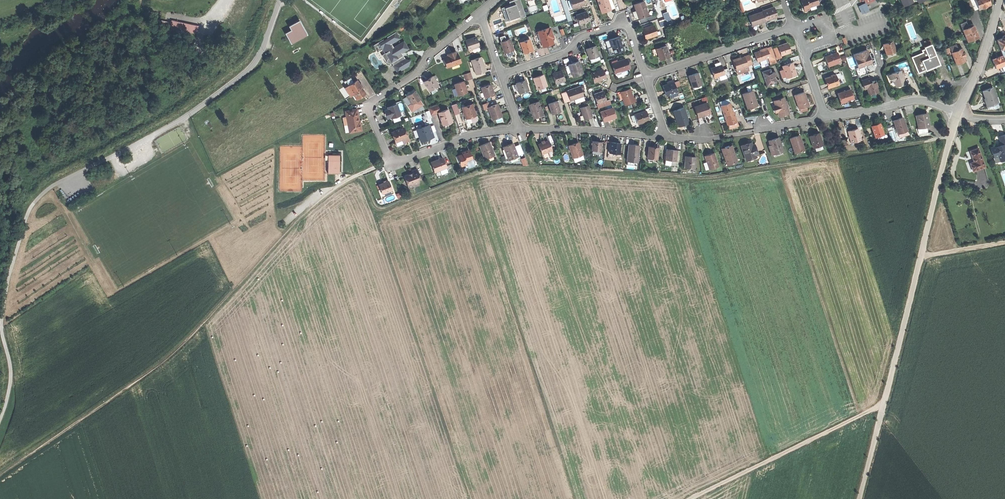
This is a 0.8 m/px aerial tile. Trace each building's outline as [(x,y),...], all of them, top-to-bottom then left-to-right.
[(520,0),(515,0),(508,2),(510,6),(501,9),(506,22),(519,17),(520,18),(525,17),(520,0)] [(528,2),(530,7),(533,6),(534,8),(543,6),(544,9),(548,7),(546,1),(536,4),(534,0),(528,2)] [(611,10),(608,0),(597,0),(602,13),(606,12),(611,10)] [(801,2),(802,4),(804,4),(806,10),(809,8),(808,5),(813,4),(815,5),(818,4),(817,0),(801,0),(801,2)] [(978,9),(983,8),(986,7),(990,5),(988,0),(975,0),(976,3),(978,9)] [(636,12),(638,18),(648,15),(643,2),(634,5),(636,12)] [(762,10),(762,11),(766,21),(776,17),(777,17),(774,6),(762,10)] [(586,11),(576,15),(579,23),(584,22),(589,20),(586,11)] [(749,16),(752,26),(759,24),(766,21),(762,11),(749,16)] [(174,29),(196,33),(198,26),(189,24),(189,26),(180,25),(181,22),(176,21),(174,29)] [(289,26),(292,30),(302,25),(300,21),(294,24),(289,26)] [(398,27),(401,31),(411,25),(408,21),(398,27)] [(960,23),(963,30),(968,27),(967,25),(968,25),(966,21),(960,23)] [(291,43),(307,35),(302,25),(292,30),(286,33),(291,43)] [(644,30),(646,38),(657,35),(654,25),(651,26),(651,27),(644,30)] [(973,39),(979,37),(974,25),(968,27),(963,30),(967,41),(973,39)] [(549,44),(554,42),(551,33),(549,28),(539,31),(543,46),(549,44)] [(400,39),(396,32),(387,37),(388,39),(376,46),(379,51),(383,49),(389,58),(388,59),(386,63),(391,63),(392,63),(394,61),(396,65),(394,66),(398,73),(404,69),(409,66),(410,61),(404,59),(401,53),(408,49),(404,42),(394,48),(392,43),(400,39)] [(1001,49),(1004,47),(1004,36),(1002,37),(1000,38),(997,39),(1001,49)] [(469,50),(479,47),(478,42),(476,37),(466,40),(469,50)] [(611,47),(614,55),(624,51),(622,46),(621,43),(619,37),(609,41),(611,47)] [(501,42),(505,53),(509,51),(514,50),(510,39),(501,42)] [(521,42),(525,53),(529,51),(534,50),(530,39),(521,42)] [(883,44),(887,54),(891,53),(896,51),(893,41),(883,44)] [(778,46),(781,55),(790,52),(787,42),(782,44),(778,46)] [(924,49),(928,57),(934,55),(930,44),(924,47),(924,49)] [(663,59),(670,57),(666,45),(651,50),(653,54),(654,58),(655,62),(663,59)] [(587,48),(590,58),(599,56),(596,46),(591,47),(587,48)] [(768,58),(770,57),(767,48),(767,47),(763,49),(763,50),(760,51),(754,53),(758,62),(768,58)] [(772,47),(767,48),(770,57),(768,58),(769,61),(776,59),(772,47)] [(951,52),(956,64),(962,62),(966,60),(964,57),(966,56),(964,52),(963,52),(962,48),(957,50),(955,51),(951,52)] [(917,72),(925,69),(924,68),(921,60),(928,57),(924,49),(921,50),(922,52),(911,57),(917,72)] [(448,56),(444,58),(447,67),(450,66),(457,64),(461,63),(457,53),(455,52),(452,53),(452,55),(448,56)] [(827,62),(828,66),(841,62),(838,52),(825,57),(827,62)] [(855,59),(858,68),(867,65),(872,63),(869,54),(855,59)] [(749,55),(744,57),(747,66),(752,64),(749,55)] [(928,57),(921,60),(924,68),(929,66),(930,68),(934,66),(939,64),(935,55),(934,55),(928,57)] [(992,59),(996,69),(997,68),(999,67),(1004,65),(1004,61),(1003,57),(1003,55),(997,58),(992,59)] [(476,74),(486,71),(484,63),(481,57),(471,60),(476,74)] [(738,58),(732,59),(738,75),(749,72),(747,66),(744,57),(740,58),(738,59),(738,58)] [(570,65),(573,76),(583,73),(579,61),(576,62),(574,62),(574,64),(570,65)] [(612,66),(615,74),(616,74),(621,72),(629,70),(627,65),(626,61),(618,63),(618,64),(612,66)] [(783,69),(786,77),(796,74),(795,71),(794,69),(792,63),(782,66),(783,69)] [(714,67),(711,68),(714,78),(724,74),(723,70),(721,65),(716,67),(714,67)] [(762,72),(765,82),(770,80),(771,84),(777,82),(775,77),(775,76),(777,75),(776,71),(771,73),(770,69),(762,72)] [(556,84),(565,81),(562,70),(557,72),(553,73),(556,84)] [(592,73),(596,83),(602,80),(602,79),(606,78),(603,70),(592,73)] [(471,71),(464,74),(466,81),(474,78),(471,71)] [(893,81),(894,85),(899,84),(903,83),(899,71),(890,74),(893,81)] [(692,87),(701,84),(697,72),(693,74),(688,75),(692,87)] [(537,89),(547,86),(543,74),(538,76),(533,78),(537,89)] [(828,83),(829,87),(839,84),(835,74),(826,78),(828,83)] [(428,79),(424,81),(430,90),(438,85),(432,76),(428,79)] [(354,94),(356,97),(360,94),(364,92),(362,88),(360,84),(357,80),(348,85),(354,94)] [(520,93),(529,90),(526,80),(521,82),(517,83),(520,93)] [(463,94),(468,92),(464,81),(455,85),(459,95),(463,94)] [(866,85),(869,93),(874,92),(878,90),(875,81),(866,85)] [(667,85),(663,86),(666,95),(669,94),(676,92),(673,83),(667,85)] [(485,98),(495,94),(493,88),(491,84),(482,87),(485,98)] [(351,96),(354,94),(348,85),(345,87),(351,96)] [(440,88),(438,85),(430,90),(432,94),(440,88)] [(568,90),(571,100),(577,98),(583,96),(580,86),(568,90)] [(993,87),(983,91),(985,97),(986,101),(985,101),(987,107),(988,106),(998,103),(999,103),(993,87)] [(621,92),(625,105),(637,101),(635,97),(633,98),(632,94),(631,89),(621,92)] [(839,99),(841,103),(853,99),(850,89),(838,94),(839,99)] [(411,93),(406,95),(412,104),(413,103),(420,99),(420,98),(415,90),(411,93)] [(565,102),(571,100),(568,90),(562,92),(565,102)] [(742,94),(747,109),(752,107),(758,105),(753,90),(742,94)] [(594,94),(597,103),(606,100),(604,96),(603,91),(594,94)] [(794,95),(799,109),(809,105),(806,96),(804,92),(794,95)] [(777,111),(778,115),(783,113),(788,111),(786,106),(784,102),(785,102),(786,102),(786,101),(784,101),(783,97),(773,100),(775,105),(773,106),(775,112),(777,111)] [(422,102),(420,99),(413,103),(415,107),(422,102)] [(609,99),(606,100),(597,103),(598,105),(597,105),(598,108),(611,104),(609,99)] [(549,104),(552,114),(556,112),(561,111),(558,101),(549,104)] [(531,111),(533,117),(542,114),(538,102),(529,105),(531,111)] [(386,114),(387,118),(391,116),(391,118),(400,115),(397,103),(390,106),(391,108),(388,109),(385,110),(386,114)] [(451,105),(455,115),(461,113),(457,103),(451,105)] [(694,107),(698,117),(702,116),(704,115),(704,114),(710,112),(707,103),(694,107)] [(721,105),(724,115),(732,112),(731,106),(729,103),(721,105)] [(465,115),(466,118),(471,117),(476,115),(472,104),(463,107),(464,112),(465,115)] [(498,104),(489,107),(493,119),(502,116),(500,109),(498,104)] [(431,115),(439,112),(440,112),(438,105),(429,108),(431,115)] [(590,105),(581,107),(585,119),(589,118),(593,117),(590,105)] [(599,112),(603,121),(610,118),(616,115),(612,106),(599,112)] [(684,108),(673,111),(676,118),(677,118),(680,126),(689,123),(684,108)] [(349,132),(362,130),(361,124),(360,124),(359,120),(359,117),(358,115),(357,116),(355,109),(345,111),(346,116),(346,118),(348,118),(349,124),(348,124),(349,132)] [(439,112),(443,124),(447,122),(452,121),(448,109),(440,112),(439,112)] [(638,123),(650,120),(649,115),(647,111),(636,114),(638,123)] [(724,115),(727,124),(737,121),(736,119),(734,112),(732,112),(724,115)] [(916,115),(918,129),(926,127),(930,126),(928,120),(927,120),(926,114),(921,114),(916,115)] [(893,120),(898,134),(907,131),(903,117),(898,119),(893,120)] [(871,126),(874,136),(883,133),(880,123),(875,125),(871,126)] [(417,131),(421,141),(426,139),(426,138),(427,137),(429,136),(430,138),(434,136),(430,125),(426,127),(426,126),(421,127),(422,129),(417,131)] [(393,137),(395,142),(402,139),(407,136),(404,127),(391,132),(393,137)] [(928,135),(926,127),(918,129),(916,129),(918,137),(928,135)] [(848,131),(851,143),(861,140),(858,129),(852,130),(848,131)] [(809,136),(813,148),(823,144),(819,133),(813,135),(809,136)] [(999,137),(1001,142),(999,143),(1000,145),(999,146),(998,146),(997,146),(991,148),(994,157),(999,156),(1001,161),(1004,160),(1004,134),(999,137)] [(790,138),(795,153),(804,150),(799,135),(794,137),(790,138)] [(540,139),(536,139),(538,150),(548,148),(547,137),(544,138),(540,139)] [(772,155),(783,151),(778,137),(773,139),(769,141),(770,146),(771,149),(770,149),(772,155)] [(480,146),(485,158),(495,154),(490,141),(484,144),(480,146)] [(592,150),(601,151),(602,142),(597,142),(593,141),(592,150)] [(610,153),(620,154),(621,142),(616,142),(611,141),(610,153)] [(572,144),(568,145),(573,158),(582,154),(578,142),(572,144)] [(508,145),(504,147),(505,151),(508,157),(509,160),(519,156),(514,143),(508,145)] [(635,145),(630,144),(628,161),(639,162),(640,145),(635,145)] [(742,145),(746,159),(756,156),(755,155),(758,154),(755,145),(752,145),(752,144),(748,145),(748,144),(742,145)] [(728,148),(724,149),(726,156),(725,157),(727,164),(737,161),(733,146),(728,148)] [(648,158),(658,159),(659,148),(654,147),(650,147),(648,158)] [(978,148),(970,151),(973,159),(974,158),(976,162),(974,162),(970,163),(973,171),(985,167),(978,148)] [(666,160),(677,161),(678,150),(673,150),(667,149),(667,150),(667,155),(666,160)] [(462,165),(466,164),(465,161),(471,159),(472,159),(469,150),(462,152),(463,154),(460,155),(457,156),(459,161),(460,161),(462,165)] [(710,154),(705,156),(710,168),(719,165),(714,152),(710,154)] [(338,172),(339,155),(328,155),(328,172),(338,172)] [(691,157),(687,156),(686,168),(696,169),(697,157),(691,157)] [(438,160),(432,161),(436,171),(441,170),(447,168),(443,158),(438,160)] [(404,176),(408,186),(413,184),(414,185),(420,183),(418,178),(420,177),(417,169),(412,171),(412,173),(413,174),(409,176),(408,174),(404,176)] [(380,189),(382,194),(392,190),(388,181),(383,183),(379,185),(380,189)] [(393,194),(392,190),(382,194),(380,189),(378,190),(381,198),(393,194)]
